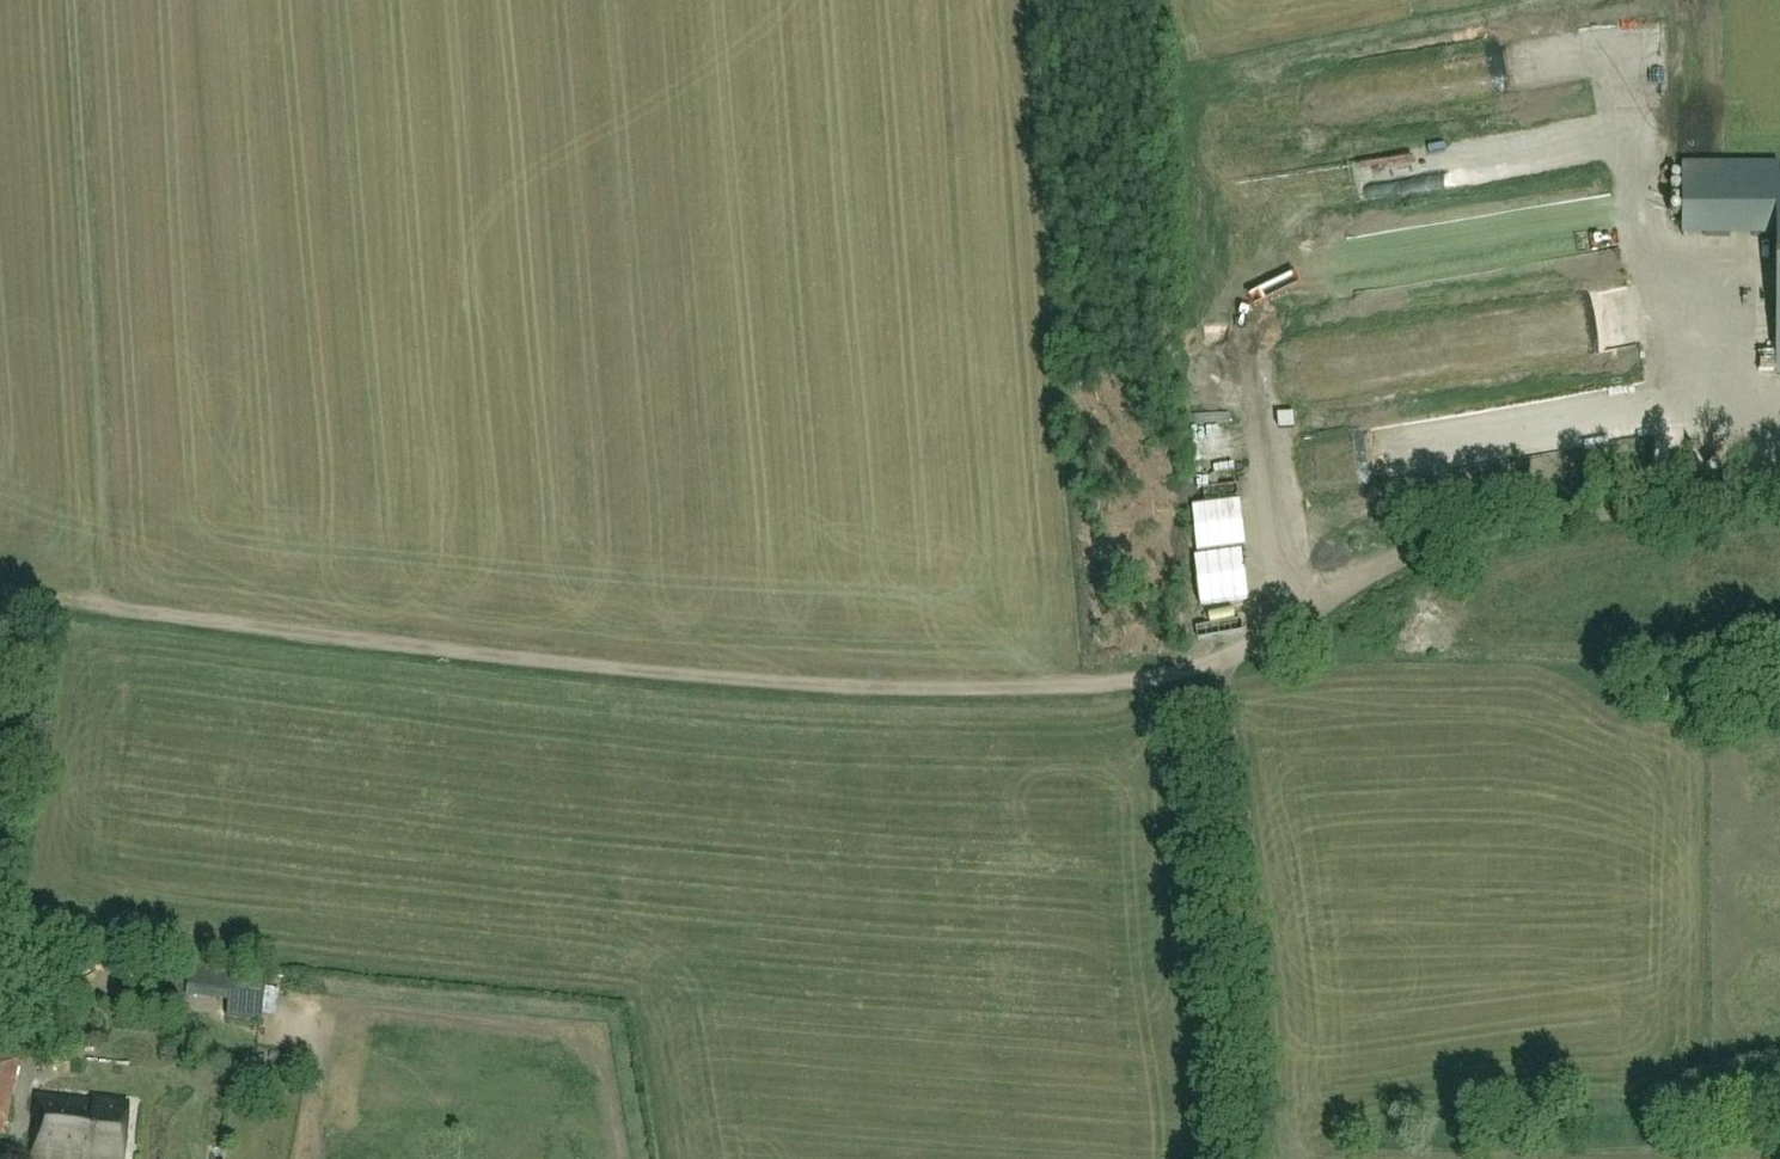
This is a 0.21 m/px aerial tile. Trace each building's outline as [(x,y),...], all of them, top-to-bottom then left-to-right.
[(1779,184),(1779,165),(1683,165),(1683,237),(1779,238),(1778,377),(1779,377),(1779,184)] [(191,965),(187,1000),(230,1004),(229,1020),(265,1024),(271,973),(191,965)] [(4,1139),(22,1063),(0,1058),(0,1138),(4,1139)] [(33,1157),(51,1158),(124,1158),(129,1106),(39,1097),(33,1157)]
